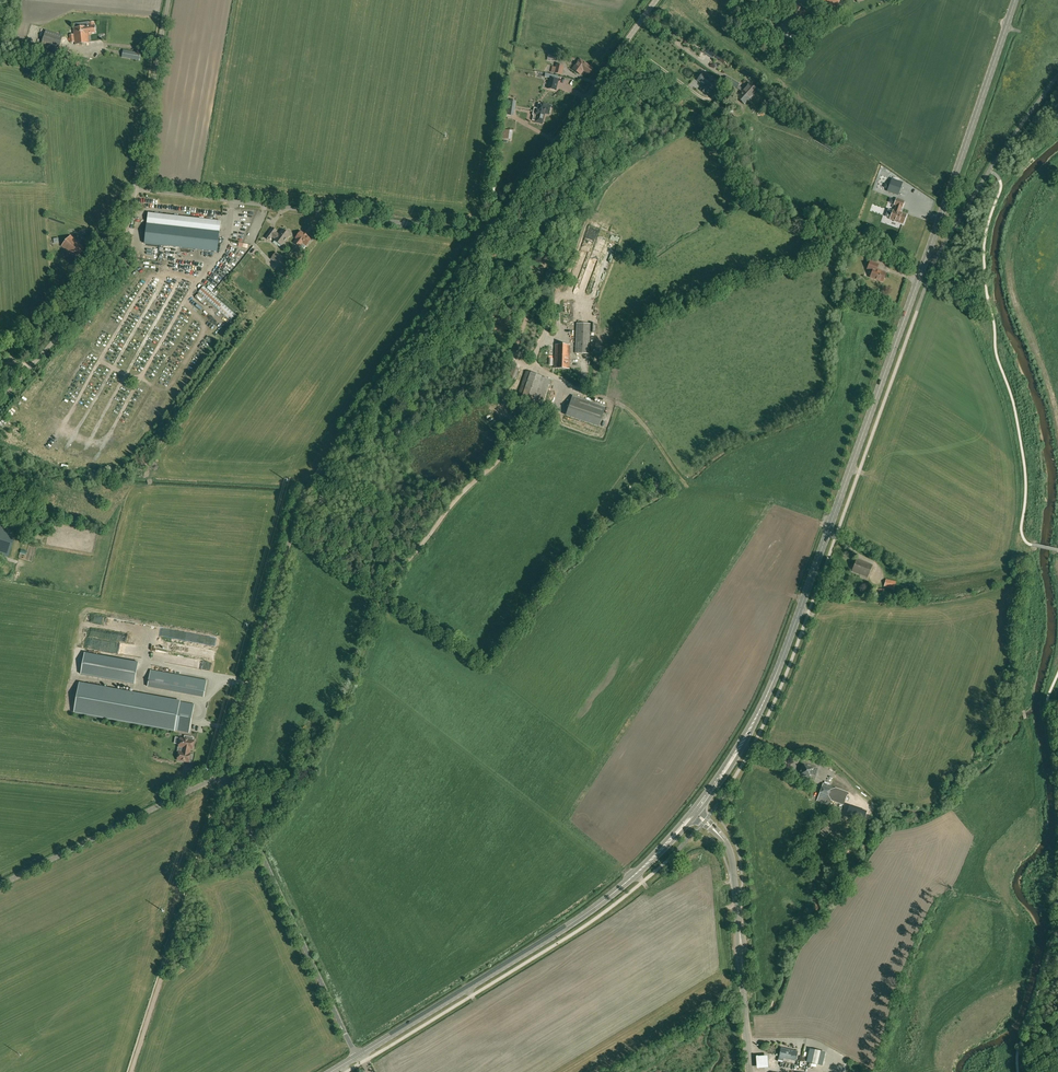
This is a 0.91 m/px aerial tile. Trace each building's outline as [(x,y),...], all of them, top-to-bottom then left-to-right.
[(813,2),(836,10),(840,0),(813,0),(813,2)] [(88,27),(73,28),(74,34),(69,35),(70,43),(75,42),(75,45),(89,43),(88,34),(96,33),(95,26),(94,26),(94,22),(89,22),(90,27),(88,27)] [(63,36),(46,31),(41,46),(58,51),(63,36)] [(123,50),(122,57),(139,60),(141,54),(123,50)] [(584,62),(583,62),(580,60),(573,69),(580,75),(583,71),(589,75),(591,73),(592,72),(593,71),(593,70),(593,69),(584,62)] [(557,65),(556,67),(552,66),(551,73),(561,75),(563,66),(557,65)] [(714,82),(703,73),(697,80),(704,85),(701,90),(705,94),(714,82)] [(556,90),(558,80),(550,79),(548,89),(556,90)] [(738,85),(739,84),(733,80),(730,84),(736,88),(737,88),(738,85)] [(744,89),(742,91),(750,98),(750,97),(753,95),(754,96),(759,91),(757,90),(757,89),(755,87),(755,88),(749,83),(744,89)] [(742,91),(736,97),(744,104),(750,98),(742,91)] [(506,99),(505,111),(511,112),(513,100),(507,99),(506,99)] [(545,113),(549,114),(549,113),(550,112),(551,109),(550,108),(551,106),(539,103),(537,109),(534,108),(533,115),(534,116),(532,121),(535,121),(537,122),(538,123),(540,123),(541,123),(542,123),(545,113)] [(724,110),(721,114),(730,119),(732,114),(724,110)] [(893,179),(888,192),(898,196),(903,183),(893,179)] [(904,201),(896,198),(893,205),(895,206),(894,210),(893,209),(889,219),(903,224),(907,214),(900,212),(901,208),(902,208),(904,201)] [(169,257),(170,254),(176,255),(178,240),(217,247),(220,232),(221,221),(148,213),(147,226),(143,249),(159,252),(159,255),(169,257)] [(290,235),(283,229),(279,234),(276,232),(277,231),(273,228),(266,238),(269,240),(272,237),(275,239),(274,240),(282,246),(290,235)] [(303,243),(306,246),(311,239),(300,231),(296,238),(297,239),(294,242),(300,247),(303,243)] [(71,236),(61,246),(70,253),(76,258),(84,248),(78,243),(79,243),(71,236)] [(276,252),(271,259),(277,264),(282,257),(276,252)] [(883,282),(886,273),(876,270),(878,264),(870,261),(867,270),(872,271),(870,277),(883,282)] [(231,321),(237,314),(204,286),(198,292),(231,321)] [(596,332),(596,324),(577,323),(576,353),(589,354),(590,332),(596,332)] [(556,345),(555,368),(569,369),(570,346),(556,345)] [(519,369),(513,367),(509,377),(515,379),(519,369)] [(526,371),(517,396),(542,404),(551,379),(526,371)] [(568,410),(601,421),(606,407),(573,396),(568,410)] [(7,557),(15,531),(0,526),(0,555),(7,557)] [(868,578),(873,565),(857,558),(851,572),(868,578)] [(884,588),(895,589),(896,580),(885,579),(884,588)] [(81,674),(134,684),(138,662),(85,653),(81,674)] [(207,680),(151,670),(148,686),(204,697),(207,680)] [(79,684),(74,711),(189,732),(194,705),(146,696),(79,684)] [(194,740),(180,738),(180,739),(179,739),(179,742),(179,743),(179,747),(183,747),(182,752),(179,751),(177,760),(189,762),(190,753),(189,753),(190,749),(192,749),(194,740)] [(817,769),(814,768),(814,767),(803,763),(799,775),(810,779),(811,775),(815,776),(817,769)] [(848,792),(830,786),(831,783),(827,782),(826,785),(823,783),(817,801),(830,806),(831,801),(843,805),(848,792)] [(854,809),(850,820),(862,824),(865,813),(854,809)] [(779,1057),(784,1058),(795,1061),(798,1052),(781,1048),(779,1057)] [(812,1063),(817,1065),(822,1066),(825,1052),(815,1050),(812,1063)] [(756,1068),(768,1067),(768,1055),(756,1056),(756,1068)]
